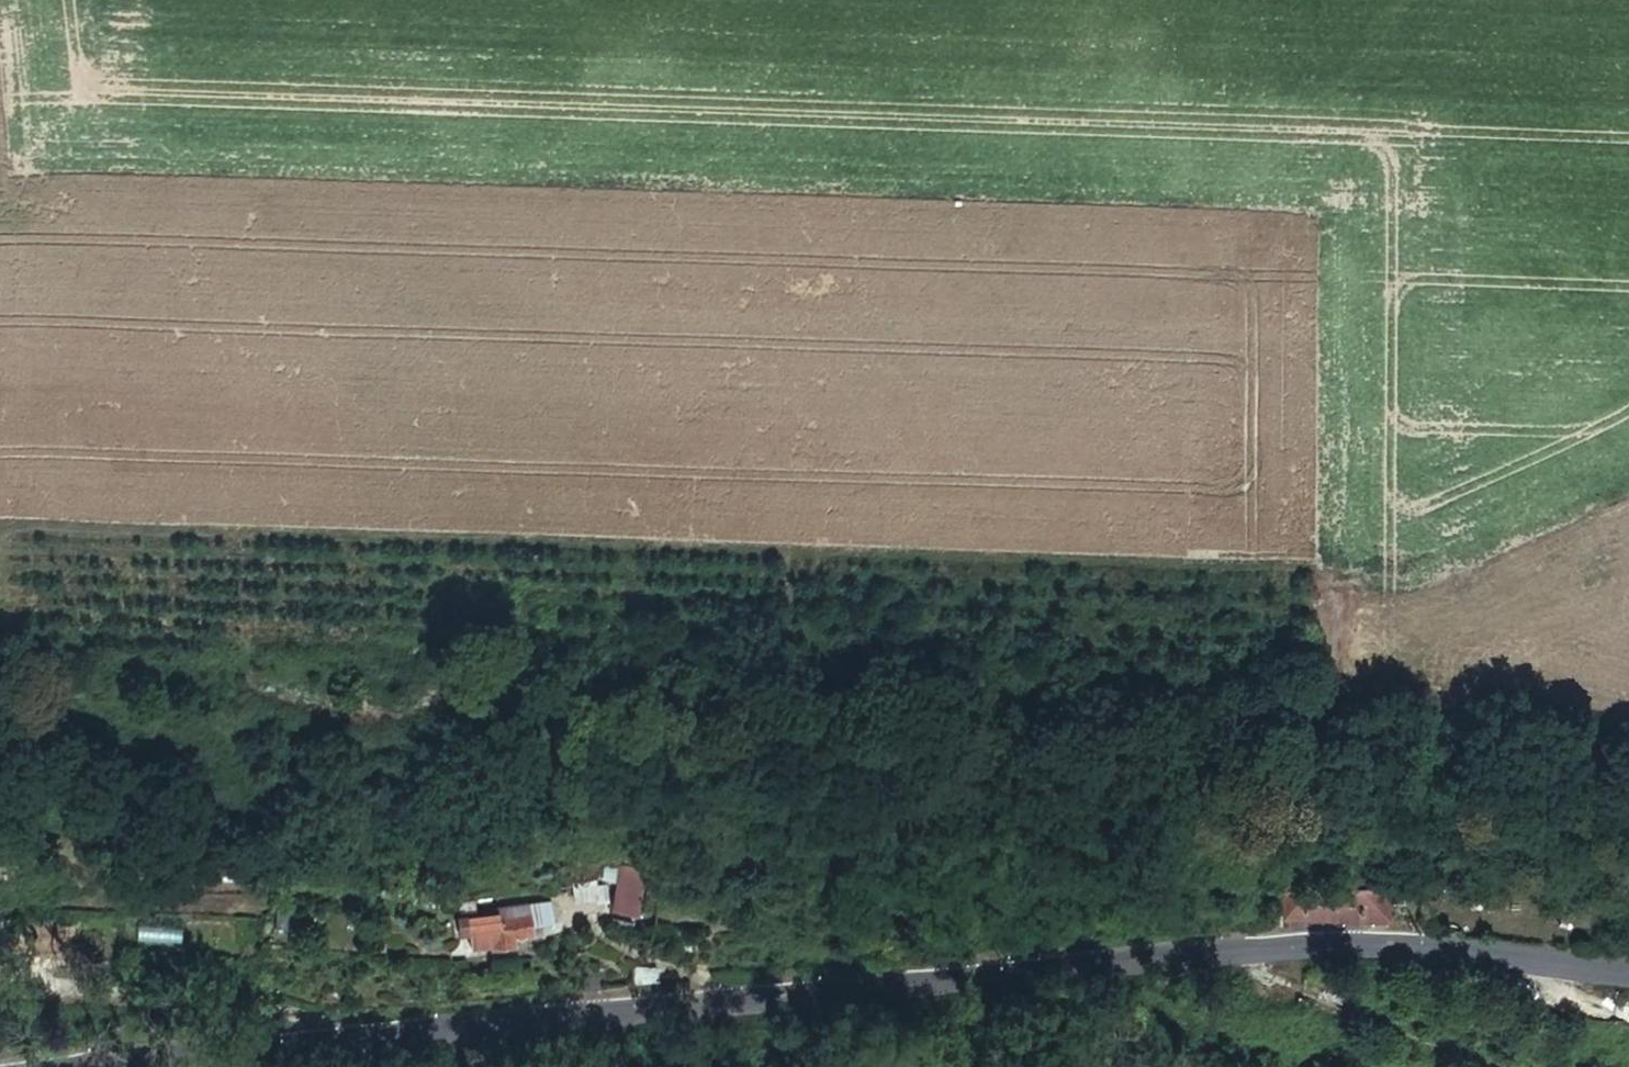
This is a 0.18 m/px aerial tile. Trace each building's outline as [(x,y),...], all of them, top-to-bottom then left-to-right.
[(617,870),(614,917),(654,920),(657,873),(617,870)] [(1299,929),(1395,931),(1396,912),(1411,912),(1422,912),(1423,898),(1344,897),(1344,903),(1300,902),(1299,929)] [(499,940),(520,937),(519,930),(533,928),(531,909),(478,915),(479,921),(455,924),(458,949),(483,946),(484,951),(501,949),(499,940)] [(1395,931),(1410,932),(1411,912),(1396,912),(1395,931)] [(1554,939),(1624,943),(1624,920),(1554,918),(1554,939)]
